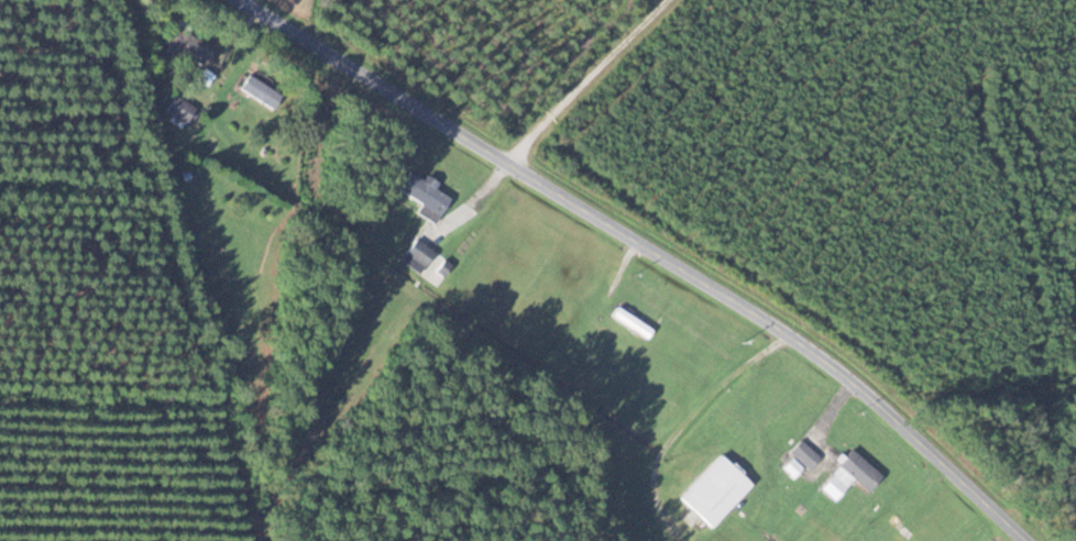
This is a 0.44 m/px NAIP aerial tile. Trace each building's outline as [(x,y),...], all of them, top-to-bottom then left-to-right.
[(180,54),(201,66),(211,47),(172,25),(159,46),(178,57),(180,54)] [(239,88),(271,110),(281,96),(249,74),(239,88)] [(185,123),(195,109),(177,95),(166,110),(185,123)] [(434,223),(451,197),(411,170),(398,188),(422,204),(417,212),(434,223)] [(419,273),(434,252),(416,239),(401,259),(419,273)] [(613,314),(647,338),(652,331),(617,307),(613,314)] [(818,458),(800,440),(790,451),(808,469),(818,458)] [(880,476),(852,451),(837,468),(848,478),(850,476),(867,491),(880,476)] [(680,497),(712,527),(762,473),(752,463),(743,474),(721,453),(680,497)]
